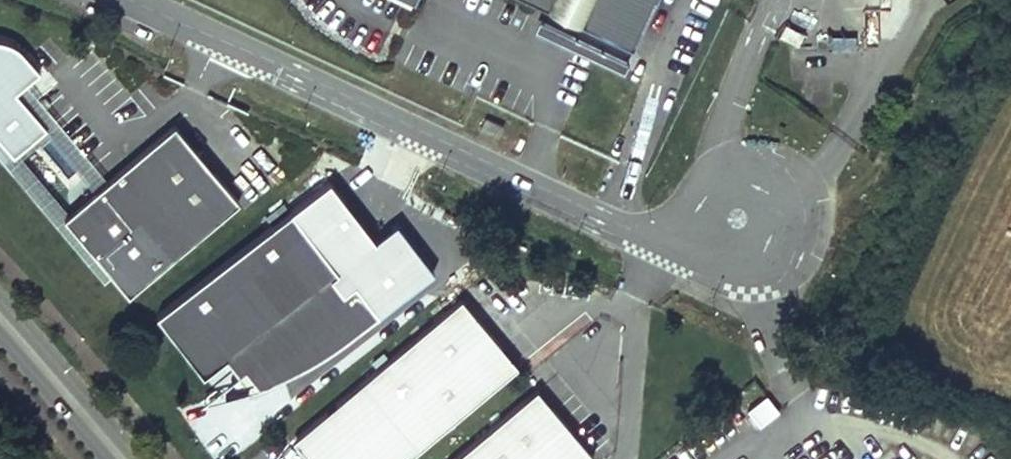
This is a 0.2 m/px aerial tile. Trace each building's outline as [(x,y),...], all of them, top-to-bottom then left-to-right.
[(534,2),(579,23),(590,0),(535,0),(534,2)] [(579,23),(633,49),(656,0),(590,0),(579,23)] [(13,149),(46,122),(2,66),(26,47),(22,43),(16,38),(9,35),(1,33),(0,33),(0,133),(13,149)] [(834,49),(856,47),(855,34),(833,36),(834,49)] [(63,212),(125,290),(238,200),(176,121),(96,185),(63,212)] [(96,185),(48,124),(14,151),(63,212),(96,185)] [(283,374),(296,368),(307,362),(322,353),(337,343),(377,312),(353,282),(341,291),(326,303),(313,287),(329,275),(336,270),(289,210),(155,314),(202,375),(225,357),(247,340),(260,356),(252,362),(266,381),(273,378),(283,374)] [(63,219),(56,225),(104,282),(111,276),(63,219)] [(341,291),(329,275),(313,287),(326,303),(341,291)] [(458,299),(293,436),(312,458),(402,458),(514,366),(458,299)] [(247,340),(225,357),(237,373),(252,362),(260,356),(247,340)] [(247,388),(266,381),(252,362),(237,373),(236,374),(247,388)] [(533,389),(449,458),(586,458),(589,456),(533,389)] [(767,394),(745,410),(758,427),(780,411),(767,394)]
